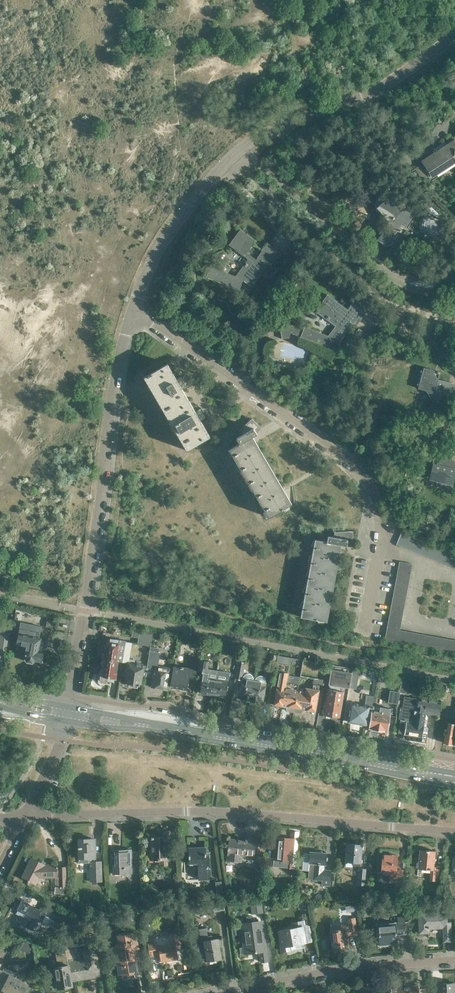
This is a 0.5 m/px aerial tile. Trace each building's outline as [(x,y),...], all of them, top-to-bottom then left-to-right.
[(423,161),(433,177),(441,173),(454,163),(454,140),(423,161)] [(407,227),(415,214),(401,205),(399,208),(387,201),(381,209),(393,216),(378,240),(387,246),(402,223),(407,227)] [(229,245),(248,259),(235,276),(226,272),(226,271),(210,265),(206,277),(239,290),(242,283),(244,280),(252,286),(268,264),(271,266),(281,253),(268,243),(258,256),(256,259),(247,252),(255,240),(240,229),(229,245)] [(337,351),(340,342),(345,334),(353,323),(356,326),(366,312),(353,302),(347,310),(336,302),(337,301),(327,294),(327,295),(322,301),(324,303),(317,312),(336,325),(328,335),(318,332),(318,331),(305,326),(303,329),(300,337),(337,351)] [(281,338),(297,336),(302,325),(298,324),(280,327),(281,338)] [(210,437),(176,379),(167,363),(144,377),(187,450),(210,437)] [(445,381),(438,379),(433,373),(434,370),(424,367),(423,369),(421,371),(422,373),(420,382),(417,384),(419,386),(418,388),(426,390),(432,400),(440,402),(442,394),(452,397),(454,386),(454,384),(445,381)] [(256,433),(261,428),(252,418),(239,430),(241,435),(236,438),(239,443),(229,449),(268,517),(292,503),(252,436),(257,433),(256,433)] [(434,457),(434,458),(438,459),(436,465),(433,465),(429,479),(430,479),(431,477),(438,479),(437,484),(452,487),(453,485),(454,477),(454,470),(454,469),(454,466),(454,462),(434,457)] [(346,545),(353,545),(353,531),(335,531),(333,536),(328,535),(327,541),(315,539),(300,617),(327,621),(341,544),(346,545)] [(401,532),(399,538),(411,543),(413,537),(401,532)] [(413,537),(411,543),(408,549),(414,551),(419,539),(413,537)] [(411,543),(399,538),(396,544),(408,549),(411,543)] [(419,539),(414,551),(420,554),(425,542),(419,539)] [(426,556),(431,544),(425,542),(420,554),(426,556)] [(432,559),(437,547),(431,544),(426,556),(432,559)] [(438,561),(443,549),(437,547),(432,559),(438,561)] [(449,552),(443,549),(438,561),(444,564),(449,552)] [(444,564),(449,566),(454,554),(449,552),(444,564)] [(399,561),(398,568),(411,570),(412,564),(399,561)] [(411,570),(398,568),(397,574),(410,576),(411,570)] [(410,576),(397,574),(396,580),(409,582),(410,576)] [(396,580),(395,586),(408,588),(409,582),(396,580)] [(408,588),(395,586),(394,592),(406,594),(408,588)] [(406,594),(394,592),(393,598),(405,600),(406,594)] [(405,600),(393,598),(392,604),(404,606),(405,600)] [(404,606),(392,604),(390,610),(403,612),(404,606)] [(403,612),(390,610),(389,616),(402,618),(403,612)] [(389,616),(388,622),(401,624),(402,618),(389,616)] [(401,624),(388,622),(387,628),(400,630),(401,624)] [(42,662),(44,653),(46,653),(48,642),(41,640),(41,638),(39,637),(41,627),(21,623),(18,634),(19,634),(17,643),(27,645),(24,658),(27,661),(32,663),(35,660),(42,662)] [(386,634),(399,636),(400,630),(387,628),(386,634)] [(151,631),(140,629),(139,635),(137,643),(151,646),(153,631),(151,630),(151,631)] [(11,632),(0,630),(0,653),(7,654),(11,632)] [(400,630),(399,636),(397,643),(404,644),(406,631),(400,630)] [(410,645),(412,632),(406,631),(404,644),(410,645)] [(410,645),(416,646),(418,633),(412,632),(410,645)] [(416,646),(421,647),(424,634),(418,633),(416,646)] [(399,636),(386,634),(385,640),(397,643),(399,636)] [(421,647),(427,648),(430,635),(424,634),(421,647)] [(427,648),(433,649),(436,636),(430,635),(427,648)] [(433,649),(439,650),(442,638),(436,636),(433,649)] [(102,658),(104,659),(116,661),(119,661),(122,662),(125,641),(107,638),(105,652),(103,654),(102,655),(102,656),(102,657),(102,658)] [(439,650),(445,651),(448,639),(442,638),(439,650)] [(445,651),(451,652),(454,640),(448,639),(445,651)] [(125,641),(122,662),(128,663),(126,681),(139,683),(141,675),(146,676),(147,666),(143,665),(143,664),(134,662),(135,660),(129,659),(132,642),(126,641),(126,642),(125,641)] [(221,644),(220,654),(233,656),(235,647),(221,644)] [(150,651),(147,666),(146,676),(153,677),(152,685),(168,688),(171,668),(158,666),(160,652),(158,652),(159,648),(151,646),(150,650),(150,651)] [(276,664),(278,655),(270,654),(269,663),(276,664)] [(291,657),(278,655),(276,664),(273,682),(278,683),(274,704),(283,706),(283,705),(287,683),(289,672),(291,657)] [(119,661),(116,661),(104,659),(101,677),(101,679),(101,680),(102,681),(103,682),(104,682),(105,682),(106,681),(107,680),(107,677),(116,679),(119,661)] [(305,691),(298,689),(294,712),(300,713),(302,711),(302,709),(307,709),(307,710),(316,711),(319,689),(320,685),(319,685),(321,679),(318,678),(319,669),(320,662),(303,659),(300,676),(314,678),(313,684),(312,688),(305,687),(305,691)] [(213,695),(216,680),(207,678),(208,673),(207,673),(209,661),(199,660),(197,674),(204,675),(201,693),(213,695)] [(250,701),(254,680),(253,678),(253,676),(252,675),(250,674),(248,673),(246,674),(245,675),(244,675),(243,676),(243,677),(243,678),(242,678),(245,662),(239,661),(235,678),(242,679),(239,696),(243,697),(242,700),(250,701)] [(195,678),(197,663),(190,662),(189,668),(174,665),(171,685),(173,686),(173,687),(186,690),(188,677),(195,678)] [(349,688),(352,668),(332,665),(324,714),(333,716),(334,718),(336,718),(338,717),(340,717),(345,687),(349,688)] [(359,670),(352,668),(349,688),(350,688),(350,687),(356,688),(359,670)] [(223,681),(216,680),(213,695),(226,697),(229,676),(224,675),(223,681)] [(254,680),(250,701),(259,703),(259,700),(263,701),(267,682),(266,681),(266,680),(265,679),(265,678),(263,677),(262,676),(260,676),(259,676),(258,676),(257,677),(256,678),(255,678),(255,680),(254,680)] [(401,685),(398,704),(400,692),(407,693),(409,679),(402,678),(401,685)] [(294,712),(298,689),(299,684),(290,683),(287,683),(283,705),(287,706),(286,709),(288,710),(294,712)] [(398,704),(401,685),(392,684),(391,690),(390,690),(388,702),(398,704)] [(369,724),(372,705),(374,696),(367,695),(365,704),(352,702),(349,721),(369,724)] [(414,740),(421,699),(404,696),(402,711),(398,733),(404,734),(403,738),(414,740)] [(441,702),(421,699),(414,740),(426,742),(427,734),(423,733),(426,712),(440,714),(440,712),(441,702)] [(391,708),(372,705),(369,724),(369,728),(372,729),(371,731),(385,733),(385,731),(388,731),(391,708)] [(452,744),(454,727),(454,724),(448,723),(447,729),(444,729),(444,734),(445,734),(443,742),(452,744)] [(168,852),(170,852),(170,845),(169,831),(162,831),(163,836),(151,837),(151,848),(151,859),(160,859),(161,864),(168,864),(168,859),(168,852)] [(294,853),(296,853),(298,832),(292,831),(291,838),(279,837),(278,846),(275,845),(274,853),(268,853),(267,865),(273,866),(273,863),(281,864),(290,865),(291,861),(293,861),(294,853)] [(228,853),(237,854),(237,856),(254,857),(255,839),(254,839),(254,834),(248,833),(247,840),(230,839),(228,853)] [(95,860),(95,858),(95,837),(78,838),(79,859),(88,858),(88,862),(89,862),(90,881),(103,881),(103,860),(95,860)] [(347,843),(345,861),(353,862),(353,865),(360,866),(361,862),(362,844),(347,843)] [(199,879),(210,878),(209,853),(206,854),(205,847),(189,847),(189,863),(198,863),(199,879)] [(111,873),(132,872),(131,849),(110,850),(110,864),(111,873)] [(420,849),(418,868),(430,869),(429,880),(438,881),(439,866),(434,866),(435,850),(420,849)] [(325,864),(326,853),(322,852),(322,851),(315,850),(315,852),(310,851),(309,862),(303,861),(302,869),(309,870),(308,878),(308,882),(312,882),(312,880),(322,880),(321,885),(322,885),(322,887),(329,888),(329,885),(330,870),(324,869),(324,863),(325,864)] [(383,854),(381,873),(390,873),(389,882),(402,883),(403,869),(397,869),(398,855),(383,854)] [(39,877),(55,877),(56,893),(66,893),(66,866),(59,867),(57,867),(57,864),(46,864),(32,857),(22,877),(36,884),(39,877)] [(365,885),(367,869),(359,868),(357,885),(365,885)] [(143,894),(143,905),(152,905),(152,894),(143,894)] [(212,900),(214,911),(224,910),(223,899),(212,900)] [(250,901),(252,914),(264,912),(262,899),(250,901)] [(61,923),(65,915),(45,905),(43,910),(22,900),(17,909),(33,917),(28,927),(37,931),(45,915),(61,923)] [(317,907),(313,904),(309,908),(313,912),(317,907)] [(443,911),(419,912),(419,932),(429,932),(429,928),(440,927),(440,933),(443,933),(444,941),(451,940),(451,921),(448,921),(447,916),(447,908),(442,908),(443,911)] [(66,912),(65,914),(65,915),(62,920),(64,921),(64,922),(71,922),(71,914),(66,912)] [(261,961),(268,961),(263,920),(252,922),(252,917),(246,918),(247,922),(241,923),(244,947),(240,947),(241,954),(245,953),(260,952),(261,961)] [(358,934),(355,917),(347,918),(348,924),(346,925),(346,924),(342,924),(330,926),(330,930),(333,949),(335,949),(335,950),(340,949),(340,948),(349,947),(347,935),(350,934),(350,936),(358,934)] [(396,934),(406,933),(405,921),(378,923),(380,944),(381,944),(381,945),(388,944),(388,943),(397,942),(396,934)] [(312,940),(309,924),(279,929),(283,951),(289,950),(288,945),(312,940)] [(206,928),(199,929),(202,943),(200,944),(199,945),(198,946),(198,947),(197,948),(198,949),(198,951),(199,952),(200,953),(201,953),(205,953),(207,953),(208,955),(207,955),(208,960),(221,958),(219,944),(222,944),(221,938),(209,940),(206,928)] [(139,948),(136,932),(117,935),(118,943),(115,944),(117,961),(120,975),(137,973),(133,949),(139,948)] [(182,949),(179,932),(171,933),(173,943),(169,944),(168,938),(161,940),(161,941),(160,942),(159,942),(159,943),(159,944),(159,946),(156,946),(155,941),(148,942),(150,957),(160,954),(161,961),(178,958),(177,950),(182,949)] [(73,948),(72,946),(71,938),(51,941),(52,946),(58,945),(60,951),(66,950),(68,964),(54,966),(58,988),(73,985),(72,979),(75,979),(73,969),(70,969),(66,950),(73,948)] [(29,953),(33,945),(25,941),(20,949),(29,953)] [(73,969),(75,979),(98,975),(93,947),(82,949),(84,958),(70,961),(69,959),(73,959),(73,958),(76,957),(74,946),(72,946),(73,948),(66,950),(70,969),(73,969)] [(0,976),(0,988),(3,989),(4,987),(14,992),(13,992),(23,992),(28,984),(10,974),(12,971),(8,969),(4,967),(2,971),(0,976)] [(437,983),(437,992),(454,992),(454,982),(437,983)] [(425,988),(418,989),(418,985),(411,985),(410,983),(406,983),(406,986),(396,986),(397,992),(425,992),(425,988)]
